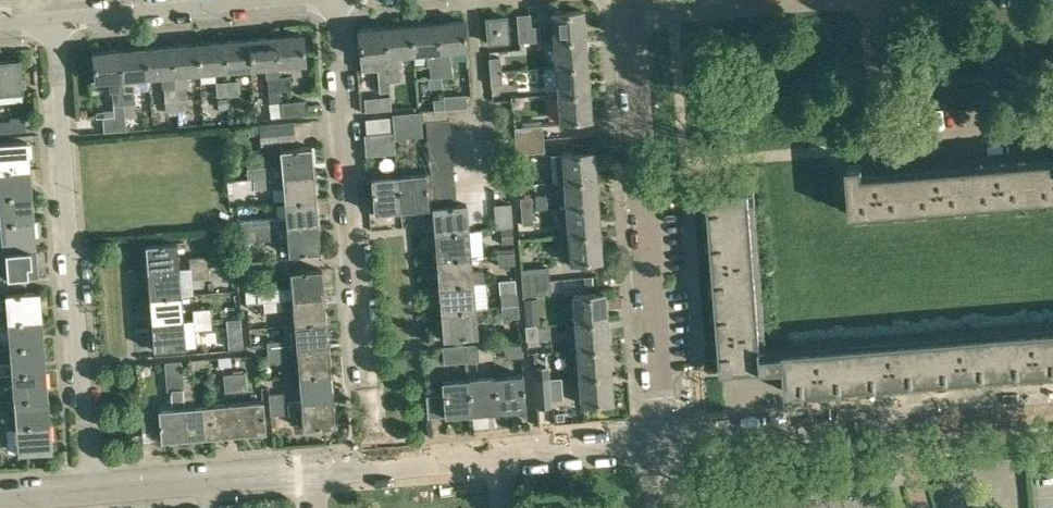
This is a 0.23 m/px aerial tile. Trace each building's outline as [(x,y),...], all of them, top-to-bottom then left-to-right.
[(551,13),(553,40),(584,37),(582,10),(551,13)] [(532,25),(531,13),(528,13),(516,14),(518,41),(540,40),(539,25),(532,25)] [(486,43),(509,41),(507,14),(484,16),(486,43)] [(463,20),(436,22),(441,75),(452,75),(451,62),(450,50),(465,48),(463,20)] [(436,22),(410,24),(413,52),(438,50),(439,61),(428,62),(430,76),(441,75),(436,22)] [(410,24),(384,26),(389,80),(400,79),(398,66),(401,66),(399,53),(413,52),(410,24)] [(361,56),(373,55),(375,68),(376,68),(377,81),(389,80),(384,26),(359,28),(361,56)] [(301,33),(275,35),(278,64),(303,62),(301,33)] [(275,35),(249,37),(251,66),(264,65),(265,77),(267,77),(268,91),(280,90),(279,75),(278,64),(275,35)] [(249,37),(223,40),(225,68),(251,66),(249,37)] [(584,37),(553,40),(555,67),(587,64),(584,37)] [(223,40),(197,42),(199,70),(225,68),(223,40)] [(197,42),(171,44),(176,109),(177,107),(187,107),(185,85),(188,85),(186,72),(199,70),(197,42)] [(171,44),(144,46),(147,75),(159,74),(161,87),(163,87),(166,110),(176,109),(171,44)] [(124,48),(119,48),(125,129),(126,129),(124,117),(136,116),(133,89),(135,89),(134,76),(147,75),(144,46),(124,48)] [(93,79),(108,78),(109,92),(111,91),(112,104),(113,104),(113,115),(102,116),(103,131),(125,129),(119,48),(91,51),(93,79)] [(488,57),(490,72),(501,71),(500,56),(488,57)] [(0,59),(0,91),(21,89),(18,57),(0,59)] [(587,64),(555,67),(557,94),(589,91),(587,64)] [(501,71),(490,72),(491,84),(502,83),(501,71)] [(289,75),(279,75),(280,90),(290,89),(289,75)] [(237,79),(226,80),(227,94),(238,93),(237,79)] [(227,94),(226,80),(215,81),(216,95),(227,94)] [(589,91),(557,94),(559,120),(591,117),(589,91)] [(444,108),(446,108),(466,106),(465,93),(443,95),(443,98),(444,108)] [(364,110),(391,108),(390,95),(363,97),(364,110)] [(218,107),(227,106),(226,97),(217,98),(218,107)] [(444,108),(443,98),(433,99),(434,109),(444,108)] [(282,116),(306,113),(305,99),(280,101),(282,116)] [(425,121),(449,119),(449,118),(446,118),(446,108),(444,108),(434,109),(425,109),(425,113),(426,120),(425,120),(425,121)] [(0,119),(0,132),(24,129),(23,116),(0,119)] [(364,136),(392,133),(391,116),(363,119),(364,136)] [(449,119),(425,121),(426,134),(450,132),(449,119)] [(279,123),(258,125),(260,146),(294,143),(293,122),(279,123)] [(514,126),(515,140),(543,138),(542,125),(542,124),(514,126)] [(450,132),(426,134),(427,146),(451,144),(450,132)] [(379,147),(394,146),(392,133),(378,135),(379,147)] [(543,138),(515,140),(516,153),(544,151),(543,138)] [(26,166),(26,163),(24,140),(0,142),(0,169),(26,166)] [(573,152),(561,152),(550,153),(553,181),(564,181),(596,178),(593,141),(572,142),(573,152)] [(451,144),(427,146),(428,158),(452,156),(451,144)] [(279,165),(247,167),(248,177),(252,177),(253,177),(312,172),(310,146),(281,149),(278,149),(279,165)] [(872,167),(861,168),(861,164),(845,165),(849,214),(1052,197),(1052,153),(872,167)] [(452,156),(428,158),(429,170),(453,168),(452,156)] [(0,169),(0,195),(29,192),(26,166),(0,169)] [(453,168),(429,170),(431,182),(454,180),(453,168)] [(312,172),(253,177),(253,188),(281,186),(282,201),(314,198),(312,172)] [(424,173),(397,175),(400,209),(427,208),(424,173)] [(400,209),(397,175),(371,176),(373,211),(400,209)] [(596,178),(564,181),(566,207),(598,205),(596,178)] [(454,180),(431,182),(432,194),(455,192),(454,180)] [(705,193),(720,373),(776,368),(784,368),(785,391),(1052,370),(1052,328),(760,352),(747,189),(705,193)] [(487,190),(471,191),(472,202),(488,200),(487,190)] [(0,195),(0,221),(31,218),(29,192),(0,195)] [(456,204),(455,192),(432,194),(433,206),(456,204)] [(519,196),(520,211),(532,210),(531,195),(519,196)] [(238,220),(239,230),(258,228),(276,227),(316,224),(314,198),(282,201),(284,216),(238,220)] [(495,227),(500,227),(512,226),(511,202),(493,204),(495,227)] [(433,225),(434,233),(469,230),(467,203),(456,204),(433,206),(432,206),(432,208),(433,225)] [(598,205),(566,207),(568,234),(600,231),(598,205)] [(532,210),(520,211),(521,224),(533,223),(532,210)] [(33,244),(31,218),(0,221),(0,224),(1,238),(0,238),(0,247),(33,244)] [(319,250),(316,224),(276,227),(277,236),(285,235),(287,253),(319,250)] [(512,226),(500,227),(502,243),(514,242),(512,226)] [(277,236),(276,227),(258,228),(259,240),(277,238),(277,236)] [(469,230),(434,233),(436,259),(471,256),(469,230)] [(600,231),(568,234),(570,261),(602,258),(600,231)] [(144,243),(147,269),(178,267),(176,240),(144,243)] [(0,247),(0,249),(2,249),(3,264),(0,264),(0,275),(4,275),(4,273),(35,271),(33,244),(0,247)] [(514,252),(497,254),(498,265),(515,264),(514,252)] [(188,256),(189,266),(207,265),(206,255),(188,256)] [(471,256),(436,259),(438,285),(473,282),(484,281),(483,269),(472,269),(471,256)] [(207,265),(189,266),(190,278),(225,275),(224,264),(207,266),(207,265)] [(520,268),(521,282),(549,280),(548,265),(520,268)] [(178,267),(147,269),(149,296),(180,294),(178,267)] [(248,291),(248,301),(263,300),(262,300),(280,298),(291,297),(322,295),(320,270),(289,272),(290,286),(261,289),(262,290),(248,291)] [(517,292),(516,278),(498,280),(500,293),(517,292)] [(549,280),(521,282),(522,295),(550,292),(549,280)] [(473,282),(438,285),(440,302),(440,311),(475,307),(473,282)] [(5,293),(7,319),(38,316),(36,290),(5,293)] [(500,293),(501,306),(518,304),(517,292),(500,293)] [(573,294),(575,322),(606,319),(605,305),(604,292),(573,294)] [(180,294),(149,296),(151,322),(182,320),(180,294)] [(322,295),(291,297),(293,323),(324,320),(322,295)] [(262,300),(263,300),(263,310),(281,309),(280,298),(262,300)] [(523,299),(525,325),(536,324),(539,324),(537,298),(523,299)] [(518,304),(501,306),(501,318),(517,317),(519,316),(518,304)] [(192,308),(193,319),(211,318),(210,307),(192,308)] [(475,307),(440,311),(443,338),(478,335),(476,320),(487,320),(486,307),(475,307)] [(38,316),(7,319),(9,345),(41,342),(38,316)] [(211,318),(193,319),(193,329),(212,328),(211,318)] [(606,319),(575,322),(577,349),(608,347),(607,325),(606,319)] [(182,320),(151,322),(151,330),(153,348),(184,346),(182,320)] [(324,320),(293,323),(295,349),(327,347),(324,320)] [(526,339),(537,338),(536,324),(525,325),(526,339)] [(242,344),(241,335),(227,336),(228,345),(242,344)] [(266,345),(267,351),(285,350),(284,339),(266,341),(266,345)] [(9,345),(11,362),(0,363),(0,374),(11,373),(11,372),(43,369),(41,342),(9,345)] [(477,342),(465,343),(466,361),(479,360),(477,342)] [(466,361),(465,343),(442,346),(443,363),(466,361)] [(504,357),(521,355),(520,344),(503,345),(504,357)] [(327,347),(295,349),(297,375),(329,373),(327,347)] [(608,347),(577,349),(579,375),(610,373),(608,347)] [(285,350),(267,351),(268,362),(286,361),(285,350)] [(170,372),(172,388),(170,389),(172,406),(157,408),(159,440),(186,437),(184,406),(184,405),(183,395),(181,377),(180,362),(164,363),(165,372),(170,372)] [(534,367),(534,379),(548,377),(547,366),(534,367)] [(11,372),(11,373),(13,397),(45,394),(43,369),(11,372)] [(244,371),(233,372),(234,391),(245,390),(244,371)] [(234,391),(233,372),(222,373),(223,391),(234,391)] [(299,401),(299,402),(331,399),(329,373),(297,375),(299,401)] [(610,373),(579,375),(581,403),(612,401),(610,373)] [(522,374),(494,376),(497,410),(525,408),(522,374)] [(192,376),(181,377),(183,395),(193,394),(192,376)] [(494,376),(468,379),(471,412),(497,410),(494,376)] [(548,377),(534,379),(536,406),(550,405),(548,377)] [(471,412),(468,379),(443,381),(444,393),(444,395),(446,415),(471,412)] [(287,403),(287,402),(286,391),(268,393),(269,404),(287,403)] [(45,394),(13,397),(15,423),(47,420),(45,394)] [(262,399),(235,401),(238,433),(264,431),(262,399)] [(287,403),(269,404),(269,414),(300,412),(301,427),(333,424),(331,399),(299,402),(299,401),(287,402),(287,403)] [(235,401),(210,403),(212,435),(238,433),(235,401)] [(210,403),(184,406),(186,437),(212,435),(210,403)] [(47,420),(15,423),(18,451),(49,448),(47,420)]
